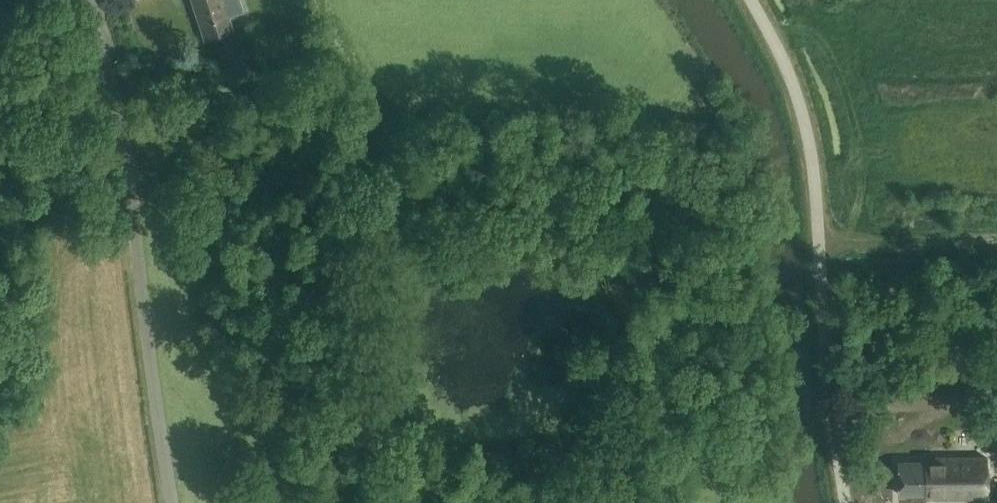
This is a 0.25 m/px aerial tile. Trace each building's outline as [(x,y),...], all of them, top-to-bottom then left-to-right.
[(205,38),(233,28),(223,0),(192,0),(205,38)] [(331,10),(351,5),(349,0),(329,0),(331,10)] [(986,498),(985,458),(925,459),(925,463),(899,463),(899,495),(925,495),(926,499),(986,498)]
